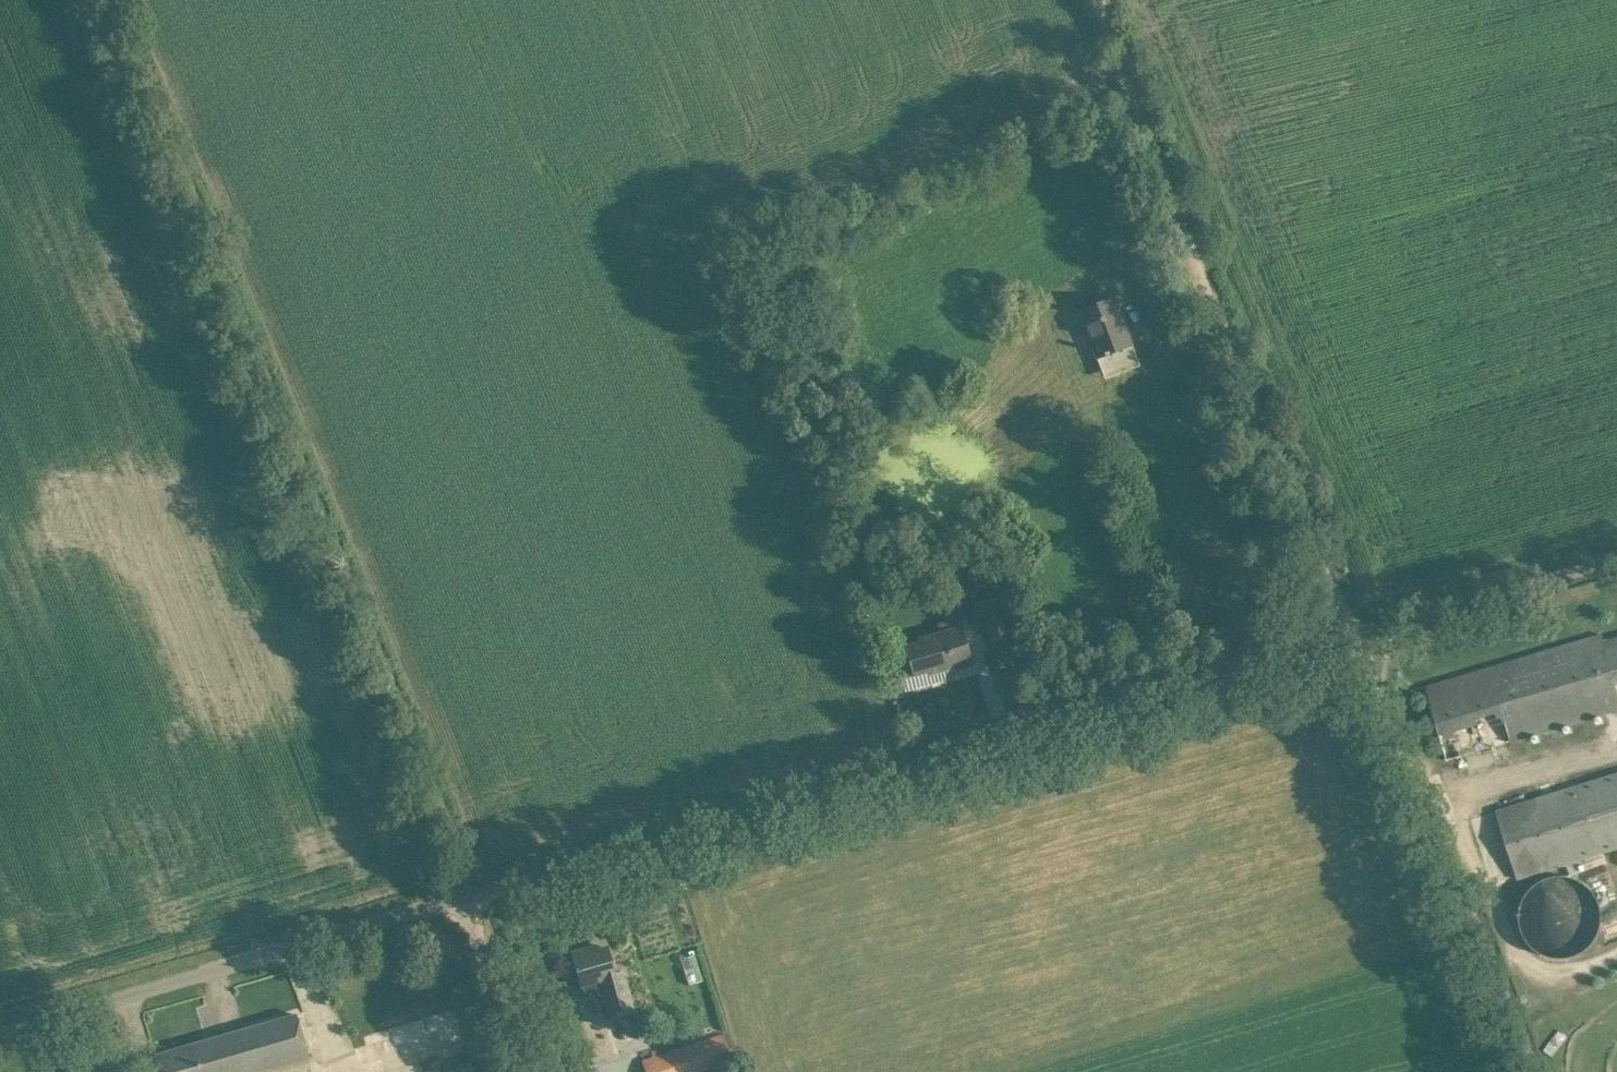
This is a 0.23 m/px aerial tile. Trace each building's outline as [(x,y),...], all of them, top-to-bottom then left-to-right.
[(1052,291),(1056,300),(1078,291),(1074,282),(1052,291)] [(1113,297),(1093,304),(1078,310),(1097,359),(1132,346),(1113,297)] [(944,588),(958,622),(974,616),(961,582),(944,588)] [(956,676),(954,667),(971,662),(961,626),(919,639),(920,642),(905,647),(910,663),(899,667),(906,691),(956,676)] [(1433,707),(1449,760),(1616,709),(1616,686),(1616,683),(1616,638),(1605,641),(1603,635),(1427,687),(1433,707)] [(1524,742),(1513,745),(1516,754),(1526,751),(1524,742)] [(1498,811),(1518,879),(1616,848),(1616,774),(1498,811)] [(1520,914),(1520,917),(1520,921),(1520,925),(1521,928),(1522,931),(1523,935),(1525,938),(1527,941),(1529,944),(1532,946),(1534,949),(1537,951),(1540,953),(1543,955),(1546,956),(1550,957),(1553,958),(1557,959),(1560,959),(1564,959),(1568,958),(1571,957),(1574,956),(1578,955),(1581,954),(1584,952),(1587,950),(1590,947),(1592,945),(1594,942),(1596,939),(1598,936),(1599,932),(1601,929),(1601,926),(1602,922),(1602,918),(1602,915),(1602,911),(1601,908),(1600,904),(1599,901),(1597,898),(1595,894),(1593,891),(1591,889),(1588,886),(1585,884),(1582,882),(1579,880),(1576,879),(1572,878),(1569,877),(1565,876),(1561,876),(1558,876),(1554,877),(1551,877),(1547,878),(1544,880),(1541,882),(1537,883),(1535,886),(1532,888),(1529,891),(1527,894),(1525,897),(1524,900),(1522,903),(1521,907),(1520,910),(1520,914)] [(615,974),(613,968),(607,947),(594,951),(593,946),(573,952),(586,998),(603,993),(611,1019),(635,1011),(624,972),(615,974)] [(160,1071),(253,1071),(309,1056),(297,1014),(155,1055),(160,1071)] [(642,1061),(645,1071),(700,1071),(735,1060),(726,1034),(642,1061)]
